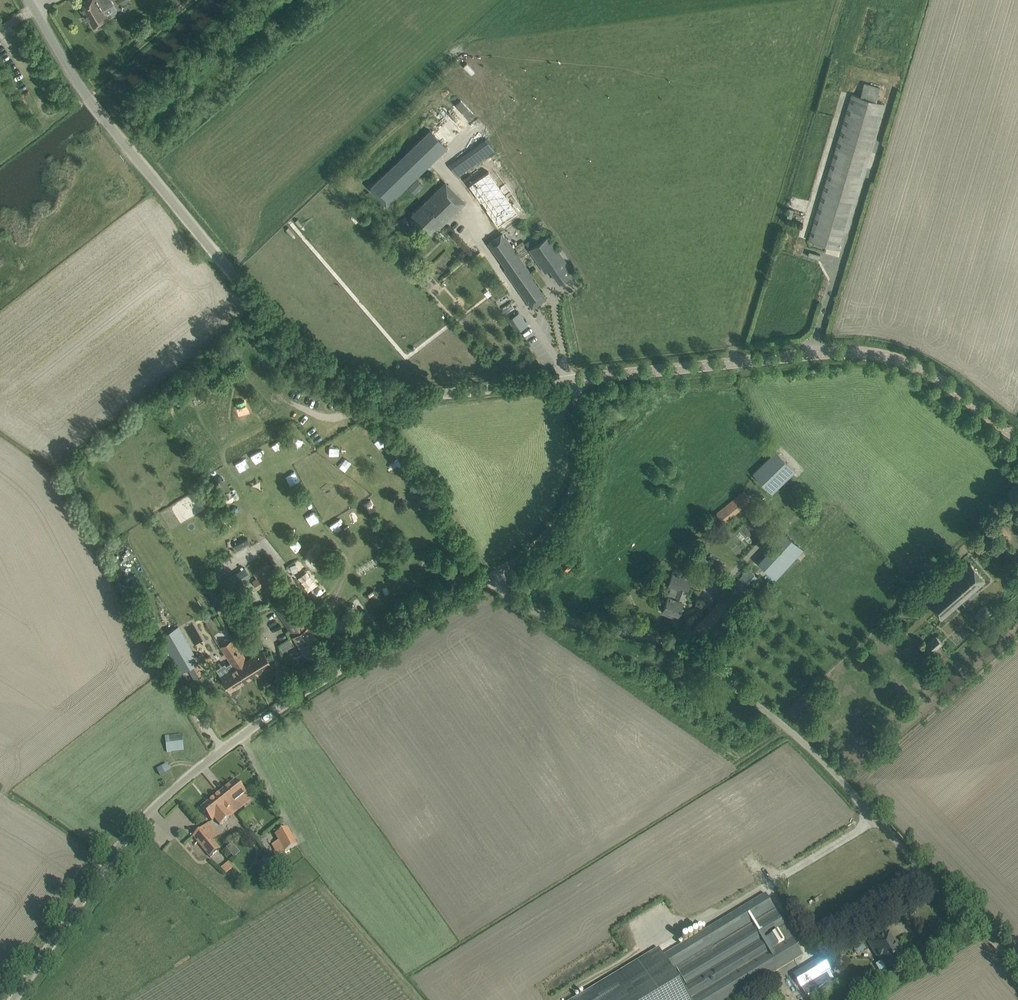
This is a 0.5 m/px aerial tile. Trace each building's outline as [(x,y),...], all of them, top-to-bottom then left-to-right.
[(77,3),(87,19),(89,18),(93,26),(96,24),(97,26),(99,27),(101,27),(104,25),(106,23),(105,21),(104,19),(107,18),(103,11),(114,4),(112,0),(111,0),(82,0),(77,3)] [(876,102),(880,87),(864,82),(860,97),(851,94),(808,240),(841,249),(884,104),(876,102)] [(430,133),(377,184),(394,201),(447,150),(430,133)] [(491,170),(471,184),(482,201),(483,200),(489,208),(488,208),(500,225),(520,210),(509,194),(514,190),(508,182),(502,186),(491,170)] [(464,202),(457,195),(445,182),(413,214),(430,231),(441,221),(443,223),(464,202)] [(403,216),(396,222),(404,230),(410,224),(403,216)] [(498,237),(489,243),(518,283),(516,284),(528,301),(541,292),(530,276),(532,274),(505,236),(503,233),(498,237)] [(573,272),(567,264),(548,236),(530,250),(545,271),(550,268),(559,282),(573,272)] [(517,331),(527,325),(524,320),(519,323),(514,315),(509,318),(517,331)] [(274,441),(263,447),(268,456),(279,449),(274,441)] [(753,473),(772,493),(796,470),(776,450),(753,473)] [(244,460),(236,463),(240,471),(248,468),(244,460)] [(215,477),(214,481),(216,484),(220,486),(223,484),(225,480),(223,476),(218,475),(215,477)] [(752,500),(744,490),(716,513),(723,523),(752,500)] [(312,502),(303,507),(308,517),(318,512),(312,502)] [(349,521),(358,516),(354,509),(345,514),(349,521)] [(787,534),(760,564),(776,579),(803,549),(787,534)] [(567,569),(575,562),(569,556),(562,564),(567,569)] [(922,606),(936,622),(984,581),(969,564),(922,606)] [(251,577),(245,566),(218,584),(225,594),(251,577)] [(277,582),(267,566),(254,573),(257,578),(253,581),(258,588),(263,585),(268,594),(276,589),(273,585),(277,582)] [(750,570),(737,583),(733,589),(740,596),(757,577),(750,570)] [(691,580),(672,573),(668,585),(671,586),(665,600),(662,599),(658,601),(657,605),(659,608),(662,610),(661,613),(677,618),(678,615),(679,615),(679,614),(678,614),(682,605),(683,601),(686,591),(687,592),(691,580)] [(701,647),(707,640),(741,603),(729,592),(688,636),(701,647)] [(290,599),(276,608),(291,630),(293,628),(295,631),(304,625),(302,623),(304,621),(290,599)] [(983,605),(974,613),(979,619),(989,611),(983,605)] [(240,614),(248,627),(259,620),(250,607),(240,614)] [(294,635),(302,647),(308,656),(321,647),(307,626),(294,635)] [(178,627),(161,637),(181,672),(188,668),(197,663),(199,662),(178,627)] [(286,633),(277,637),(282,650),(293,645),(290,637),(288,638),(286,633)] [(942,643),(935,635),(923,646),(930,654),(942,643)] [(233,638),(226,642),(240,665),(242,663),(252,676),(272,663),(263,649),(247,659),(233,638)] [(221,646),(234,667),(221,676),(230,690),(252,676),(242,663),(240,665),(226,642),(221,646)] [(197,663),(188,668),(195,679),(200,676),(203,674),(197,663)] [(204,676),(199,679),(204,687),(209,684),(206,680),(204,676)] [(195,679),(187,684),(190,689),(197,685),(198,685),(195,679)] [(182,734),(166,736),(168,753),(185,751),(183,734),(182,734)] [(169,764),(158,769),(162,776),(173,771),(169,764)] [(251,800),(242,788),(235,780),(219,794),(235,813),(251,800)] [(220,825),(235,813),(219,794),(201,808),(211,822),(215,819),(220,825)] [(209,823),(193,836),(210,858),(220,849),(213,841),(219,836),(209,823)] [(278,856),(297,846),(288,828),(275,835),(279,841),(271,845),(278,856)] [(234,857),(239,854),(234,844),(229,847),(234,857)] [(266,856),(258,863),(272,881),(281,874),(266,856)] [(230,861),(222,868),(227,873),(235,867),(230,861)] [(802,955),(765,894),(663,956),(658,948),(572,999),(728,999),(729,999),(802,955)] [(895,966),(896,966),(905,961),(899,951),(898,952),(894,944),(889,934),(879,939),(878,937),(870,942),(869,943),(874,952),(876,951),(887,968),(894,964),(895,966)] [(801,989),(821,976),(830,971),(821,958),(813,963),(793,975),(801,989)]
